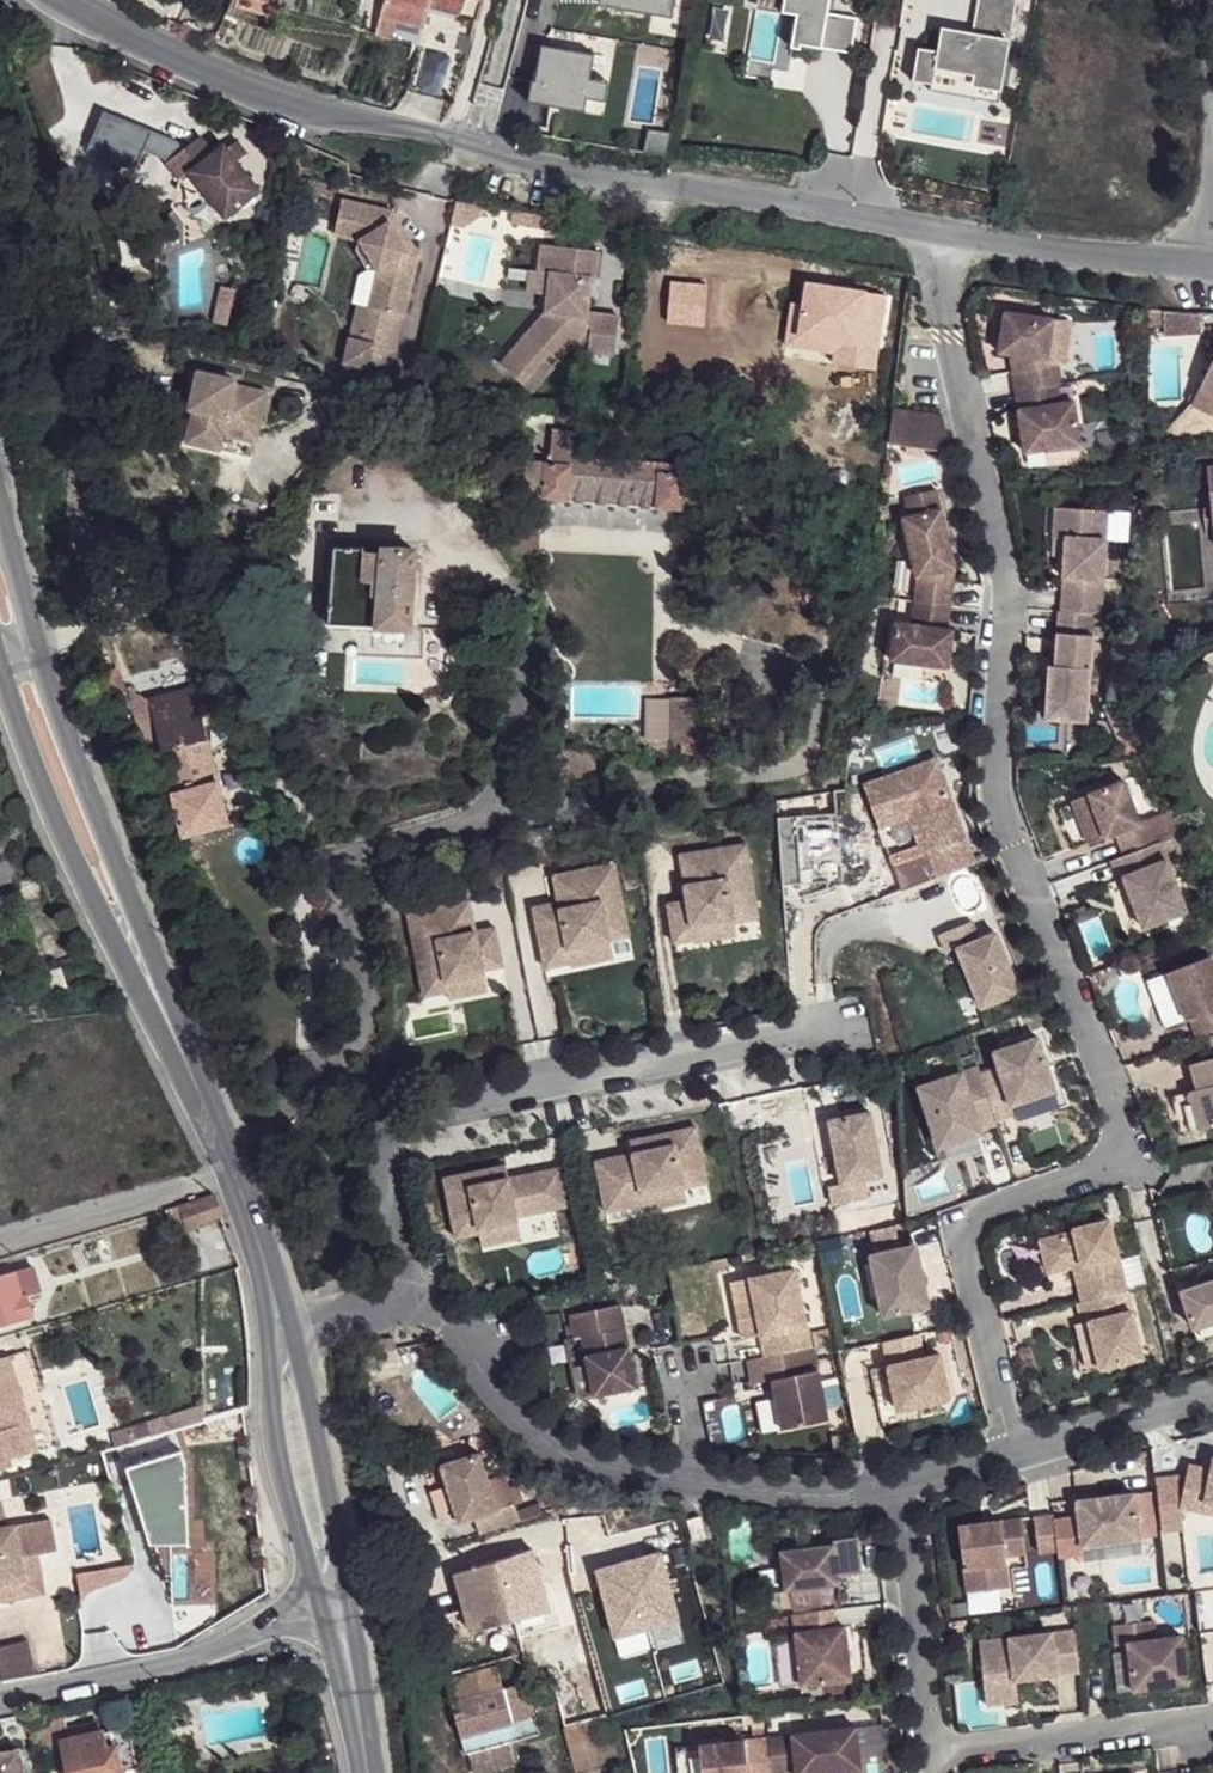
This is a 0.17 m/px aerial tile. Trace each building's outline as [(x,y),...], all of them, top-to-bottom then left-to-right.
[(223,11),(230,0),(203,0),(223,11)] [(230,4),(287,21),(290,7),(267,0),(232,0),(230,4)] [(380,14),(423,26),(430,0),(384,0),(380,14)] [(459,9),(462,0),(431,0),(459,9)] [(597,3),(656,14),(658,4),(637,0),(598,0),(597,3)] [(674,0),(637,0),(658,4),(656,14),(671,16),(674,0)] [(795,0),(779,0),(778,11),(792,14),(795,0)] [(827,0),(795,0),(792,14),(787,46),(796,48),(797,44),(797,42),(848,52),(854,16),(825,11),(827,0)] [(1016,0),(977,0),(973,19),(960,17),(959,23),(942,20),(939,38),(919,34),(913,68),(933,71),(935,72),(937,64),(1003,76),(1016,0)] [(423,26),(380,14),(376,27),(419,39),(423,26)] [(959,23),(960,17),(943,14),(942,20),(959,23)] [(590,73),(593,52),(546,44),(540,80),(530,78),(527,96),(548,100),(551,87),(586,93),(590,73)] [(596,47),(594,70),(610,71),(612,48),(596,47)] [(1001,90),(1003,76),(937,64),(935,72),(933,71),(932,79),(1001,90)] [(603,110),(608,77),(590,73),(586,93),(551,87),(548,100),(603,110)] [(417,80),(408,108),(443,120),(452,92),(417,80)] [(196,129),(160,154),(173,171),(182,165),(215,213),(252,187),(231,156),(223,142),(220,139),(208,146),(196,129)] [(232,136),(223,142),(231,156),(241,149),(232,136)] [(390,204),(340,192),(331,228),(355,234),(353,243),(364,263),(373,265),(365,301),(379,304),(372,337),(346,330),(341,356),(367,363),(394,343),(416,247),(406,230),(396,230),(387,213),(390,204)] [(454,195),(449,217),(461,219),(476,209),(479,198),(454,195)] [(387,213),(396,230),(406,230),(390,204),(387,213)] [(532,206),(510,204),(508,217),(530,220),(532,206)] [(497,350),(519,370),(526,376),(554,346),(565,334),(587,336),(613,338),(616,300),(584,297),(585,283),(578,281),(579,263),(587,263),(591,264),(594,236),(536,231),(534,260),(548,261),(546,281),(545,298),(497,350)] [(548,261),(534,260),(526,259),(525,279),(546,281),(548,261)] [(579,263),(578,281),(585,283),(587,263),(579,263)] [(346,330),(372,337),(379,304),(365,301),(354,299),(346,330)] [(1050,313),(1000,305),(995,347),(1005,348),(1012,349),(1014,366),(1008,367),(1011,385),(1055,379),(1059,378),(1049,318),(1050,313)] [(1160,310),(1145,309),(1146,325),(1161,324),(1161,334),(1179,334),(1178,312),(1160,310)] [(1196,312),(1178,312),(1179,334),(1198,332),(1196,312)] [(1012,349),(1005,348),(1008,367),(1014,366),(1012,349)] [(1202,382),(1212,388),(1212,360),(1202,382)] [(232,374),(195,365),(187,403),(191,404),(184,435),(248,451),(264,386),(232,378),(232,374)] [(1057,397),(1055,379),(1011,385),(1021,447),(1077,438),(1070,395),(1057,397)] [(903,403),(898,438),(949,445),(940,408),(903,403)] [(462,428),(465,429),(473,429),(476,429),(476,418),(463,417),(462,428)] [(573,433),(548,432),(546,460),(527,458),(525,485),(544,487),(544,496),(682,506),(682,502),(701,502),(704,477),(685,476),(685,464),(573,453),(572,447),(573,433)] [(1205,466),(1212,541),(1212,543),(1212,465),(1205,466)] [(906,511),(900,513),(914,574),(911,596),(947,601),(952,562),(933,484),(902,491),(906,511)] [(491,513),(507,516),(510,495),(494,493),(491,513)] [(1105,505),(1053,502),(1051,533),(1064,533),(1058,606),(1091,608),(1099,609),(1105,505)] [(413,548),(331,544),(328,621),(408,626),(413,548)] [(947,601),(911,596),(908,619),(892,617),(887,655),(946,663),(951,624),(944,624),(947,601)] [(1091,608),(1058,606),(1056,606),(1052,660),(1051,684),(1045,684),(1044,713),(1084,716),(1091,608)] [(694,691),(669,691),(668,735),(679,736),(678,748),(694,748),(694,691)] [(194,693),(149,703),(159,748),(183,834),(229,821),(194,693)] [(159,748),(149,703),(130,695),(146,763),(162,759),(159,748)] [(257,741),(239,738),(244,761),(256,756),(255,753),(265,749),(257,741)] [(923,878),(964,863),(927,758),(854,784),(869,826),(900,815),(923,878)] [(1122,776),(1070,796),(1088,841),(1114,831),(1122,852),(1154,840),(1144,815),(1138,818),(1122,776)] [(743,837),(678,850),(682,868),(686,866),(688,879),(684,880),(687,896),(666,900),(674,939),(694,935),(691,919),(732,912),(733,916),(758,911),(743,837)] [(1122,852),(1109,857),(1115,874),(1121,872),(1140,924),(1185,907),(1158,838),(1154,840),(1122,852)] [(610,859),(550,871),(554,890),(558,889),(560,896),(555,897),(529,903),(541,963),(568,959),(565,944),(606,936),(600,907),(620,903),(610,859)] [(467,897),(405,910),(421,993),(446,988),(444,977),(481,969),(480,966),(500,962),(492,923),(473,927),(467,928),(466,917),(471,915),(467,897)] [(620,903),(600,907),(606,936),(625,932),(620,903)] [(732,912),(691,919),(694,935),(695,937),(735,929),(733,916),(732,912)] [(975,918),(941,929),(948,947),(959,943),(981,1004),(1020,989),(998,930),(981,936),(975,918)] [(606,936),(565,944),(568,959),(568,961),(609,953),(606,936)] [(1165,968),(1184,1016),(1187,1015),(1196,1035),(1212,1028),(1212,968),(1207,952),(1165,968)] [(63,987),(55,968),(37,975),(43,996),(63,987)] [(481,969),(444,977),(446,988),(447,995),(485,987),(481,969)] [(993,1050),(998,1068),(980,1074),(994,1119),(1012,1113),(1009,1105),(1054,1089),(1036,1036),(993,1050)] [(1188,1061),(1196,1085),(1169,1092),(1180,1131),(1212,1122),(1212,1054),(1188,1061)] [(976,1063),(917,1083),(937,1142),(979,1128),(978,1125),(995,1119),(994,1119),(980,1074),(976,1063)] [(1054,1089),(1009,1105),(1012,1113),(1015,1122),(1060,1107),(1054,1089)] [(867,1107),(826,1116),(839,1179),(827,1182),(831,1201),(867,1194),(863,1175),(880,1171),(867,1107)] [(635,1179),(597,1186),(602,1208),(641,1200),(638,1188),(679,1180),(680,1184),(704,1179),(693,1122),(631,1135),(634,1147),(629,1148),(635,1179)] [(592,1156),(597,1186),(635,1179),(629,1148),(592,1156)] [(497,1162),(439,1173),(452,1233),(475,1228),(474,1224),(513,1216),(533,1212),(524,1169),(504,1173),(500,1174),(497,1162)] [(556,1163),(524,1169),(533,1212),(565,1205),(556,1163)] [(679,1180),(638,1188),(641,1200),(642,1206),(682,1198),(680,1184),(679,1180)] [(216,1215),(209,1195),(173,1208),(180,1228),(216,1215)] [(474,1224),(475,1228),(478,1241),(516,1233),(513,1216),(474,1224)] [(1072,1229),(1038,1236),(1047,1270),(1073,1264),(1080,1261),(1085,1278),(1076,1280),(1080,1298),(1116,1289),(1126,1287),(1108,1216),(1071,1225),(1072,1229)] [(868,1226),(873,1250),(896,1245),(891,1222),(868,1226)] [(873,1250),(868,1251),(880,1312),(927,1304),(914,1241),(896,1245),(873,1250)] [(1080,1261),(1073,1264),(1076,1280),(1085,1278),(1080,1261)] [(23,1265),(7,1270),(16,1295),(19,1294),(31,1290),(23,1265)] [(792,1266),(747,1275),(758,1332),(762,1353),(808,1345),(792,1266)] [(24,1312),(19,1294),(16,1295),(7,1270),(0,1272),(0,1319),(24,1312)] [(747,1275),(729,1278),(740,1336),(758,1332),(747,1275)] [(1181,1288),(1192,1325),(1212,1318),(1212,1278),(1181,1288)] [(1120,1309),(1130,1306),(1126,1287),(1116,1289),(1120,1309)] [(1120,1309),(1116,1289),(1080,1298),(1076,1299),(1082,1320),(1087,1318),(1099,1365),(1142,1355),(1130,1306),(1120,1309)] [(618,1301),(566,1312),(571,1335),(579,1333),(591,1394),(633,1385),(618,1301)] [(918,1331),(880,1339),(886,1363),(895,1406),(948,1395),(938,1350),(923,1354),(918,1331)] [(382,1342),(384,1353),(403,1349),(401,1339),(382,1342)] [(433,1344),(424,1345),(430,1363),(442,1358),(433,1344)] [(808,1345),(762,1353),(745,1357),(749,1381),(769,1377),(779,1427),(800,1422),(826,1417),(811,1344),(808,1345)] [(402,1352),(381,1359),(387,1377),(408,1370),(402,1352)] [(14,1455),(6,1427),(18,1423),(0,1360),(0,1459),(14,1455)] [(117,1428),(122,1442),(157,1432),(152,1417),(117,1428)] [(800,1422),(779,1427),(782,1443),(803,1439),(800,1422)] [(14,1455),(27,1451),(18,1423),(6,1427),(14,1455)] [(97,1434),(101,1448),(122,1442),(117,1428),(97,1434)] [(478,1453),(441,1464),(458,1522),(474,1517),(479,1534),(520,1521),(516,1509),(513,1502),(522,1499),(517,1484),(500,1476),(487,1480),(487,1479),(479,1457),(478,1453)] [(488,1454),(479,1457),(487,1479),(495,1476),(488,1454)] [(1177,1506),(1201,1511),(1203,1501),(1212,1503),(1212,1456),(1212,1455),(1209,1469),(1186,1464),(1177,1506)] [(1076,1516),(1054,1518),(1056,1537),(1058,1555),(1081,1553),(1080,1545),(1138,1538),(1132,1493),(1074,1500),(1076,1516)] [(1201,1511),(1212,1513),(1212,1503),(1203,1501),(1201,1511)] [(0,1503),(0,1602),(8,1601),(30,1597),(23,1556),(18,1525),(6,1527),(3,1502),(0,1503)] [(1054,1518),(1052,1502),(1033,1504),(1037,1540),(1056,1537),(1054,1518)] [(516,1509),(520,1521),(542,1514),(541,1509),(536,1503),(516,1509)] [(1020,1506),(957,1513),(965,1580),(998,1576),(995,1553),(1005,1552),(1004,1544),(1003,1537),(1024,1534),(1020,1506)] [(699,1514),(685,1518),(691,1540),(705,1536),(699,1514)] [(1024,1534),(1003,1537),(1004,1544),(1025,1541),(1024,1534)] [(777,1549),(784,1606),(820,1602),(818,1586),(837,1583),(835,1574),(859,1571),(855,1536),(830,1539),(831,1543),(777,1549)] [(531,1549),(497,1561),(510,1598),(544,1588),(531,1549)] [(1007,1575),(1005,1552),(995,1553),(998,1576),(1007,1575)] [(23,1556),(30,1597),(44,1594),(36,1554),(23,1556)] [(497,1561),(454,1573),(466,1610),(472,1628),(474,1633),(517,1621),(510,1598),(497,1561)] [(0,1602),(0,1610),(9,1608),(8,1601),(0,1602)] [(833,1607),(791,1612),(799,1683),(848,1678),(842,1624),(835,1625),(833,1607)] [(436,1636),(472,1628),(466,1610),(431,1616),(436,1636)] [(1152,1619),(1112,1623),(1114,1643),(1126,1642),(1131,1688),(1186,1682),(1180,1635),(1154,1637),(1152,1619)] [(1077,1670),(1073,1629),(977,1640),(983,1686),(1015,1682),(1014,1678),(1077,1670)] [(35,1672),(27,1642),(0,1648),(0,1665),(4,1680),(35,1672)] [(497,1661),(503,1682),(519,1678),(513,1656),(497,1661)] [(503,1688),(498,1667),(447,1680),(452,1701),(503,1688)] [(595,1727),(607,1724),(595,1678),(583,1681),(595,1727)] [(556,1688),(567,1733),(577,1772),(611,1772),(610,1766),(604,1768),(595,1727),(583,1681),(556,1688)] [(540,1734),(527,1682),(503,1688),(452,1701),(464,1753),(540,1734)] [(1015,1682),(983,1686),(985,1704),(1017,1700),(1015,1682)] [(103,1724),(103,1731),(114,1729),(130,1725),(128,1719),(103,1724)] [(117,1746),(118,1749),(133,1746),(130,1725),(114,1729),(117,1746)] [(766,1736),(770,1772),(794,1769),(794,1772),(812,1772),(858,1767),(854,1725),(766,1736)] [(750,1729),(751,1738),(766,1736),(765,1728),(750,1729)] [(114,1729),(103,1731),(106,1748),(117,1746),(114,1729)] [(38,1732),(44,1758),(60,1753),(55,1731),(46,1732),(46,1731),(38,1732)] [(71,1772),(123,1772),(122,1772),(118,1749),(117,1746),(106,1748),(103,1731),(63,1739),(71,1772)] [(673,1747),(676,1772),(770,1772),(766,1736),(751,1738),(673,1747)] [(118,1749),(122,1772),(139,1769),(133,1746),(118,1749)] [(19,1749),(0,1753),(0,1772),(23,1772),(19,1749)]
